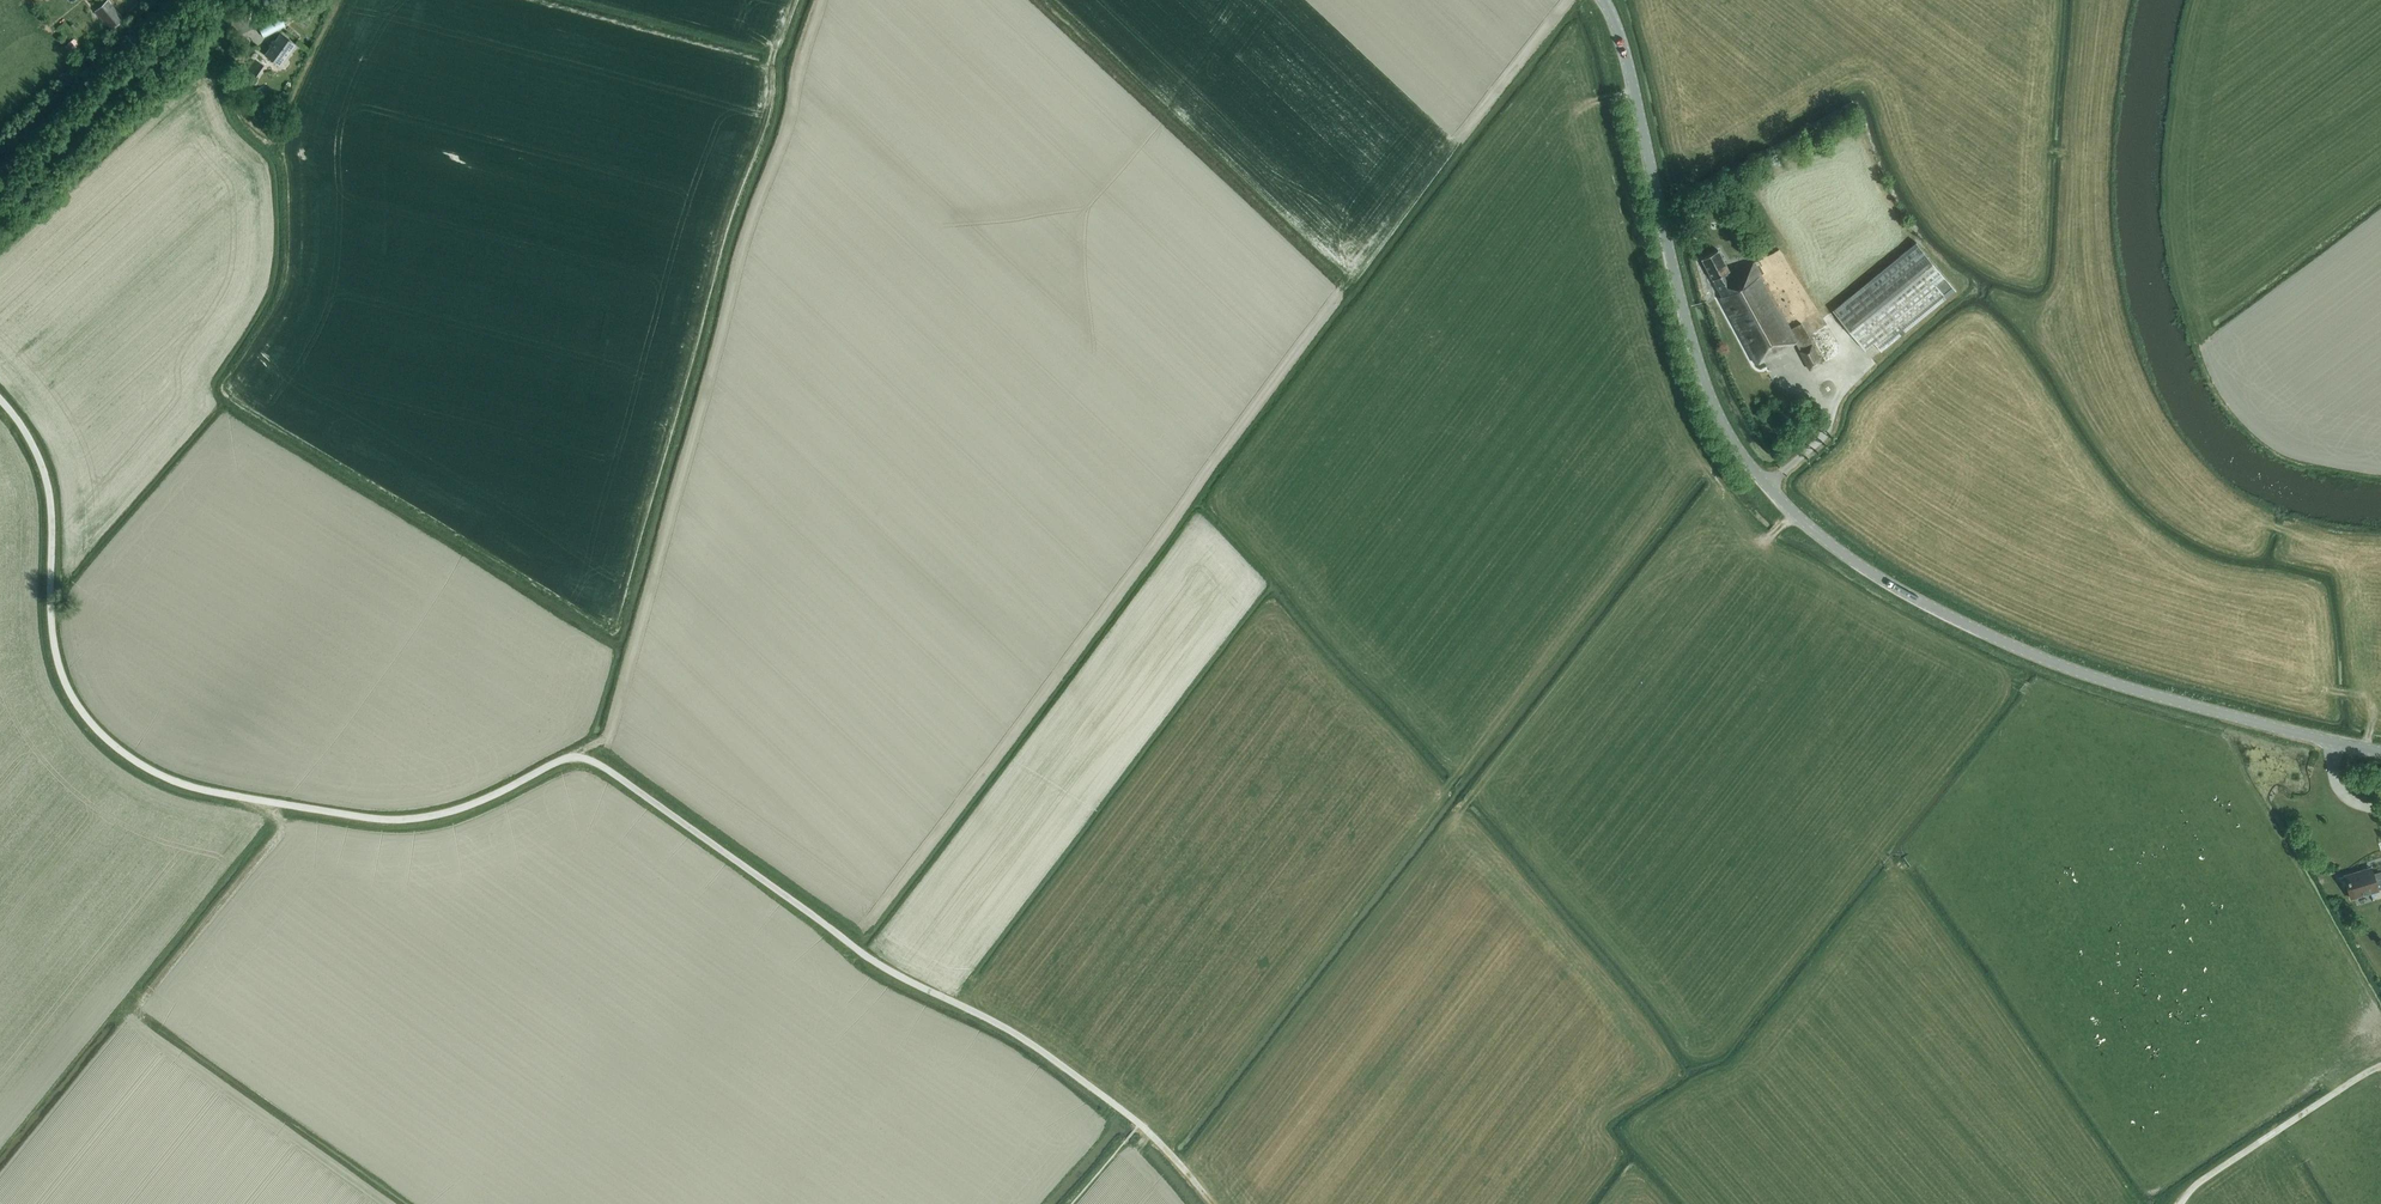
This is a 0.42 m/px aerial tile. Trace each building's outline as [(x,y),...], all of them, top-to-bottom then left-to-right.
[(94,11),(111,30),(130,13),(125,8),(119,13),(108,0),(107,0),(94,11)] [(264,38),(285,26),(279,15),(257,26),(264,38)] [(97,19),(91,24),(100,35),(106,30),(97,19)] [(280,66),(295,44),(279,33),(264,54),(280,66)] [(75,38),(65,46),(69,52),(80,43),(75,38)] [(1833,310),(1865,350),(1874,342),(1881,351),(1956,290),(1916,242),(1833,310)] [(1796,342),(1800,351),(1810,370),(1822,363),(1813,345),(1814,344),(1801,324),(1791,329),(1755,262),(1732,274),(1719,250),(1702,259),(1723,296),(1720,297),(1756,364),(1796,342)] [(2373,874),(2372,870),(2365,872),(2364,870),(2338,878),(2347,876),(2353,897),(2351,897),(2351,898),(2378,890),(2378,889),(2380,888),(2380,872),(2373,874)]
